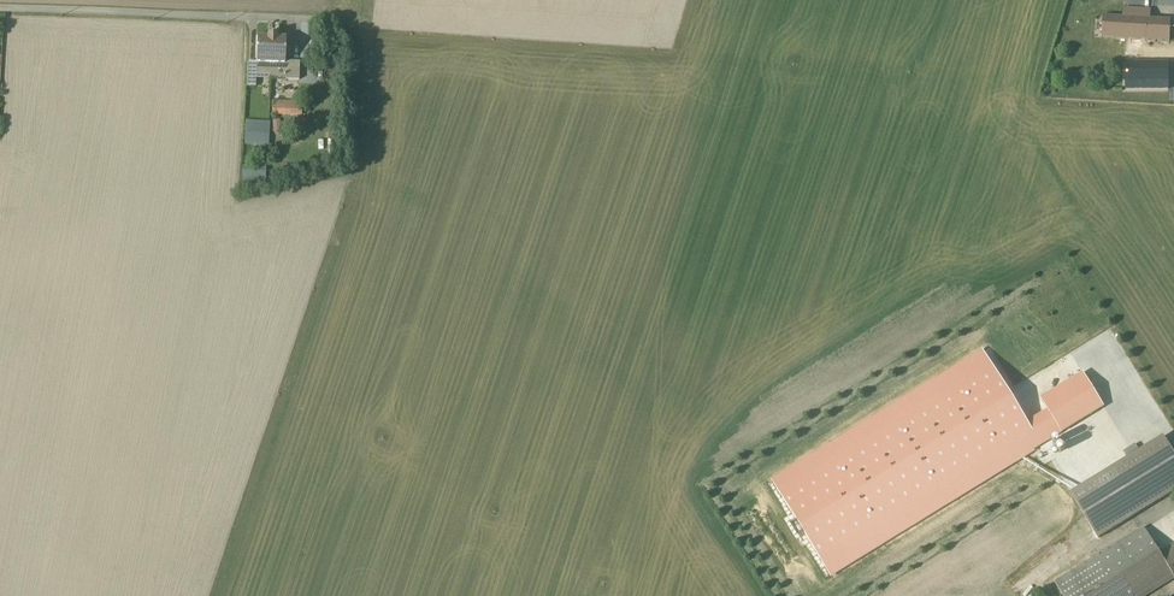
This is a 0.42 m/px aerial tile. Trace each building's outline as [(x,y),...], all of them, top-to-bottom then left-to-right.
[(1169,42),(1170,20),(1149,19),(1149,10),(1123,8),(1122,18),(1102,16),(1101,38),(1169,42)] [(246,63),(246,87),(254,87),(255,80),(269,80),(269,76),(271,36),(266,36),(266,39),(256,39),(255,64),(246,63)] [(269,80),(298,81),(299,63),(283,62),(284,39),(276,39),(276,36),(271,36),(269,80)] [(1168,90),(1168,62),(1124,63),(1124,90),(1168,90)] [(272,102),(272,116),(300,117),(301,116),(304,116),(305,107),(301,107),(301,103),(272,102)] [(267,148),(268,124),(245,123),(244,147),(267,148)] [(266,184),(265,171),(245,172),(245,185),(266,184)] [(1061,434),(1061,433),(1046,409),(1027,422),(989,360),(982,350),(981,350),(771,481),(831,577),(1061,434)] [(1039,399),(1046,409),(1061,433),(1061,434),(1103,408),(1103,407),(1082,373),(1081,373),(1039,399)] [(1163,437),(1162,437),(1069,494),(1097,540),(1098,540),(1173,493),(1173,455),(1163,437)] [(1173,580),(1173,544),(1159,554),(1143,528),(1054,583),(1062,595),(1148,595),(1173,580)]
